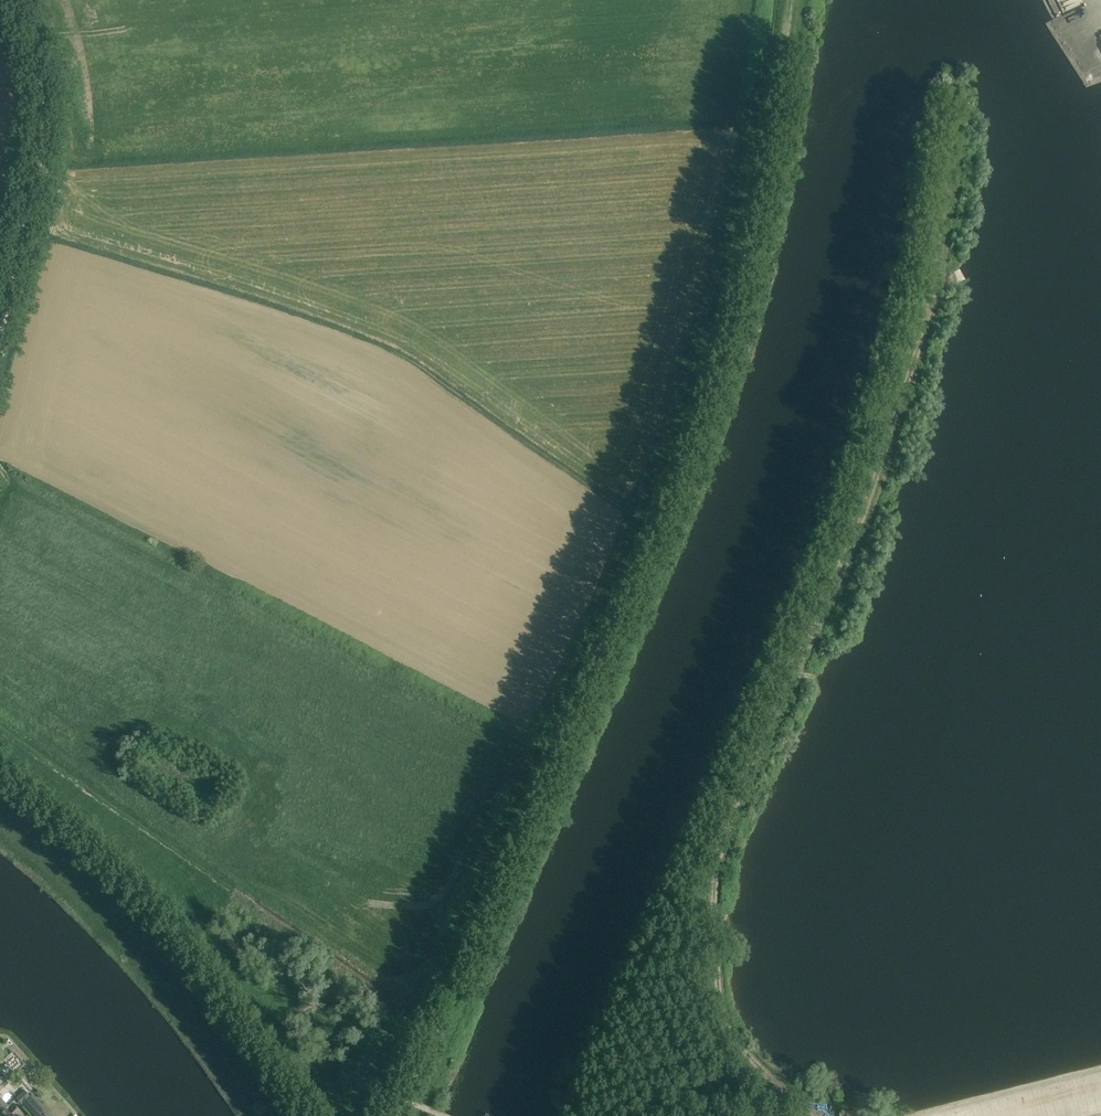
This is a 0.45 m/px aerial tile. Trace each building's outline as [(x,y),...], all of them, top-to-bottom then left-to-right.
[(17,1097),(34,1115),(47,1115),(30,1097),(24,1091),(17,1097)]
